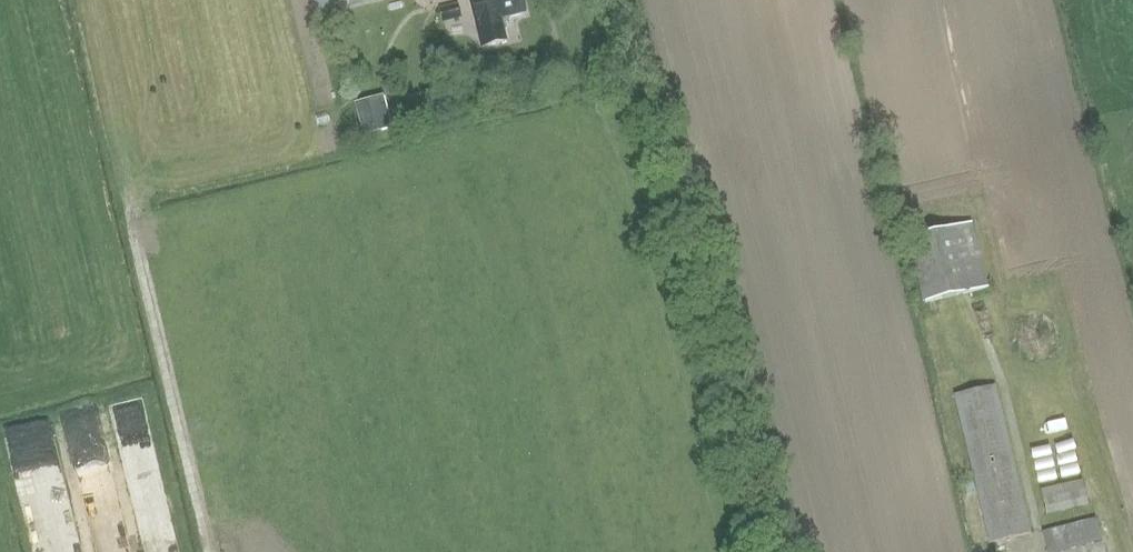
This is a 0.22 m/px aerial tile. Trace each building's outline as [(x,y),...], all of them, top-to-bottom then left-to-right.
[(320,11),(341,6),(340,2),(348,0),(317,0),(320,11)] [(508,18),(526,14),(522,0),(470,0),(476,25),(473,25),(479,48),(504,42),(502,31),(506,28),(508,23),(508,18)] [(459,3),(440,8),(443,22),(462,18),(459,3)] [(438,104),(434,88),(421,92),(425,108),(438,104)] [(383,96),(354,103),(364,137),(393,129),(383,96)] [(907,239),(923,303),(988,287),(972,223),(907,239)] [(1031,534),(995,386),(953,396),(989,544),(1031,534)] [(63,420),(85,489),(120,478),(99,409),(63,420)] [(1040,485),(1042,508),(1086,505),(1084,482),(1040,485)] [(1042,533),(1047,551),(1104,551),(1096,519),(1042,533)]
